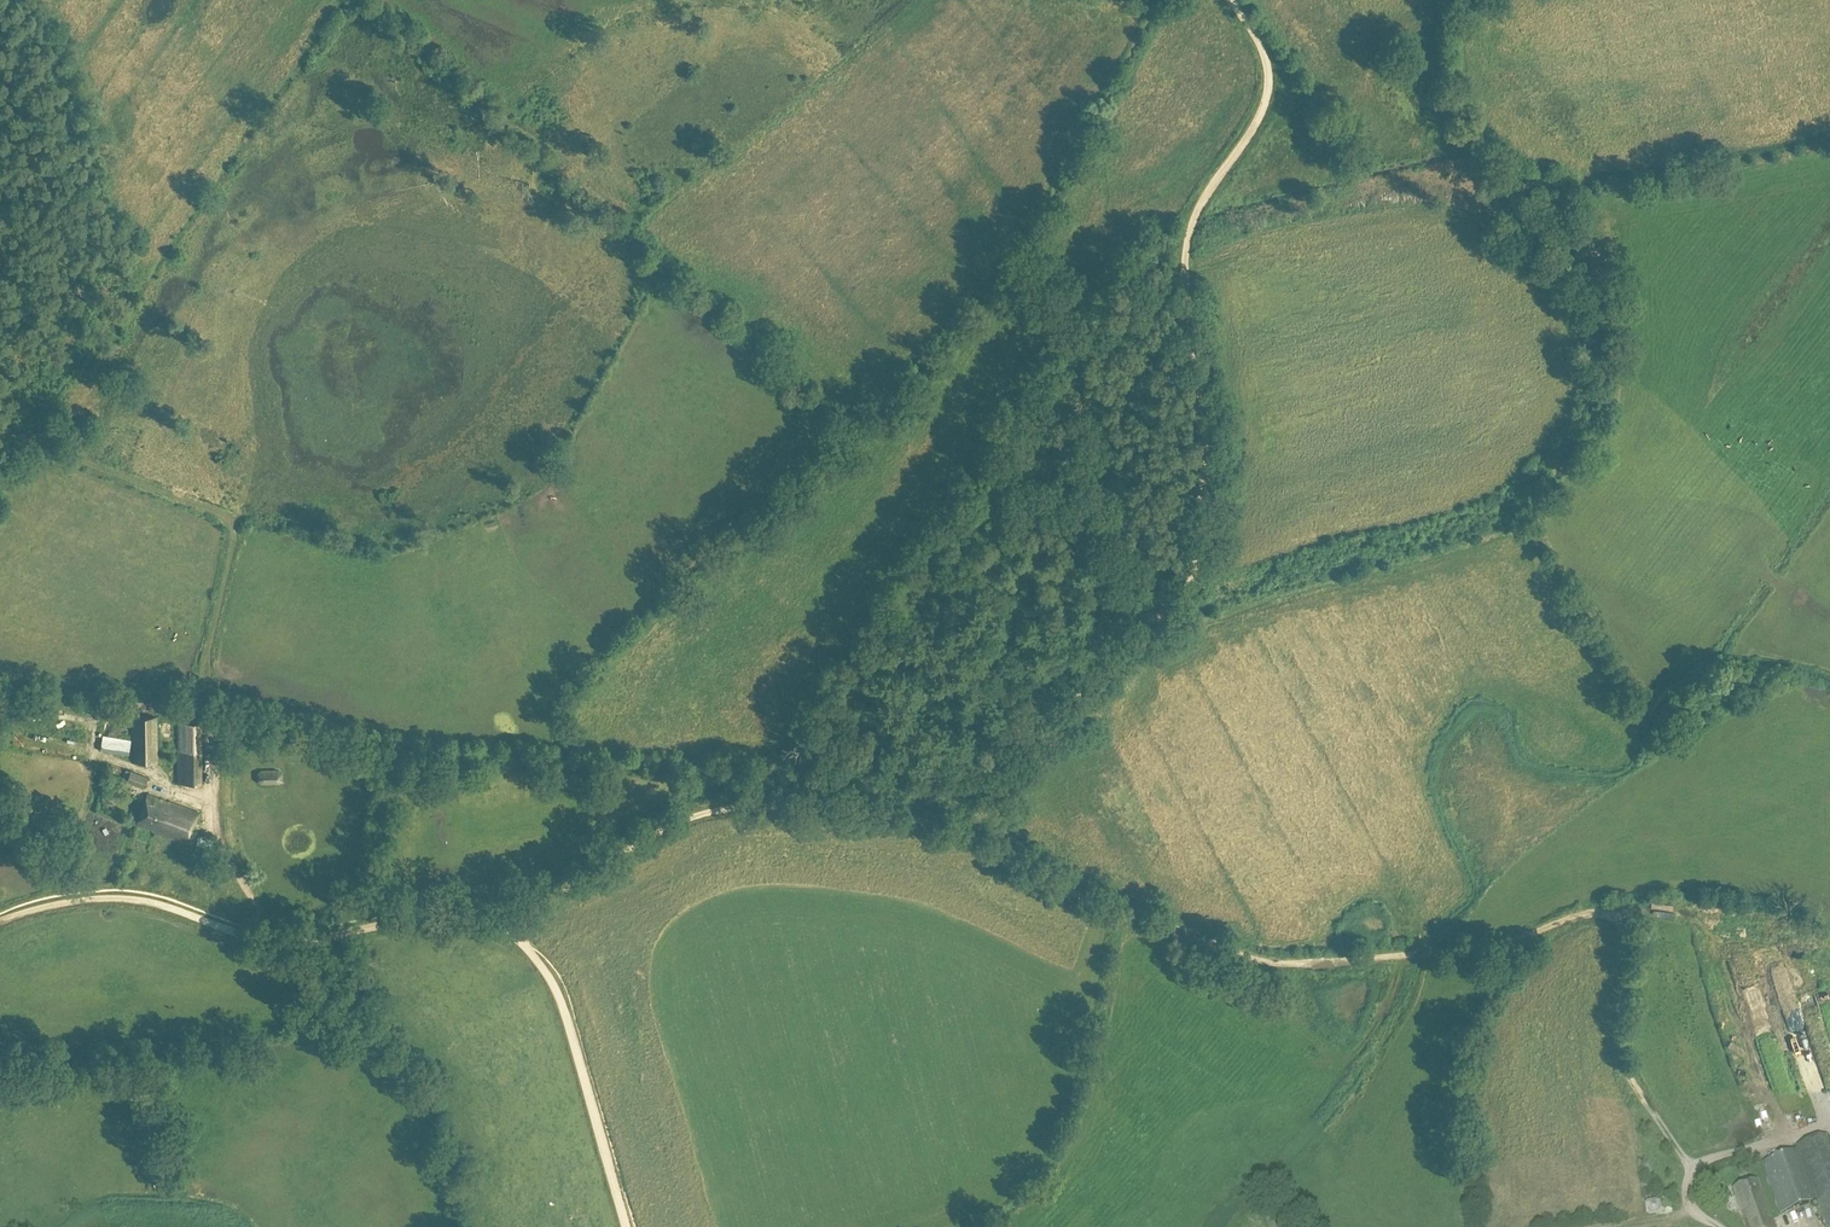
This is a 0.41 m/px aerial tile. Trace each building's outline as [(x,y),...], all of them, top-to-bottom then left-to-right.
[(135,762),(157,762),(157,718),(134,718),(135,762)] [(178,783),(203,784),(203,723),(177,723),(178,783)] [(129,756),(131,740),(103,735),(101,751),(129,756)] [(127,781),(131,783),(144,788),(148,779),(135,774),(130,772),(127,781)] [(284,783),(284,773),(257,773),(257,784),(284,783)] [(189,843),(200,814),(149,796),(139,825),(189,843)] [(1792,1036),(1798,1050),(1812,1044),(1806,1030),(1792,1036)] [(1826,1226),(1829,1226),(1829,1144),(1827,1135),(1797,1146),(1826,1226)] [(1711,1185),(1707,1177),(1700,1179),(1703,1188),(1711,1185)] [(1757,1179),(1733,1188),(1747,1226),(1775,1226),(1757,1179)] [(1794,1211),(1787,1213),(1790,1222),(1797,1219),(1794,1211)]
